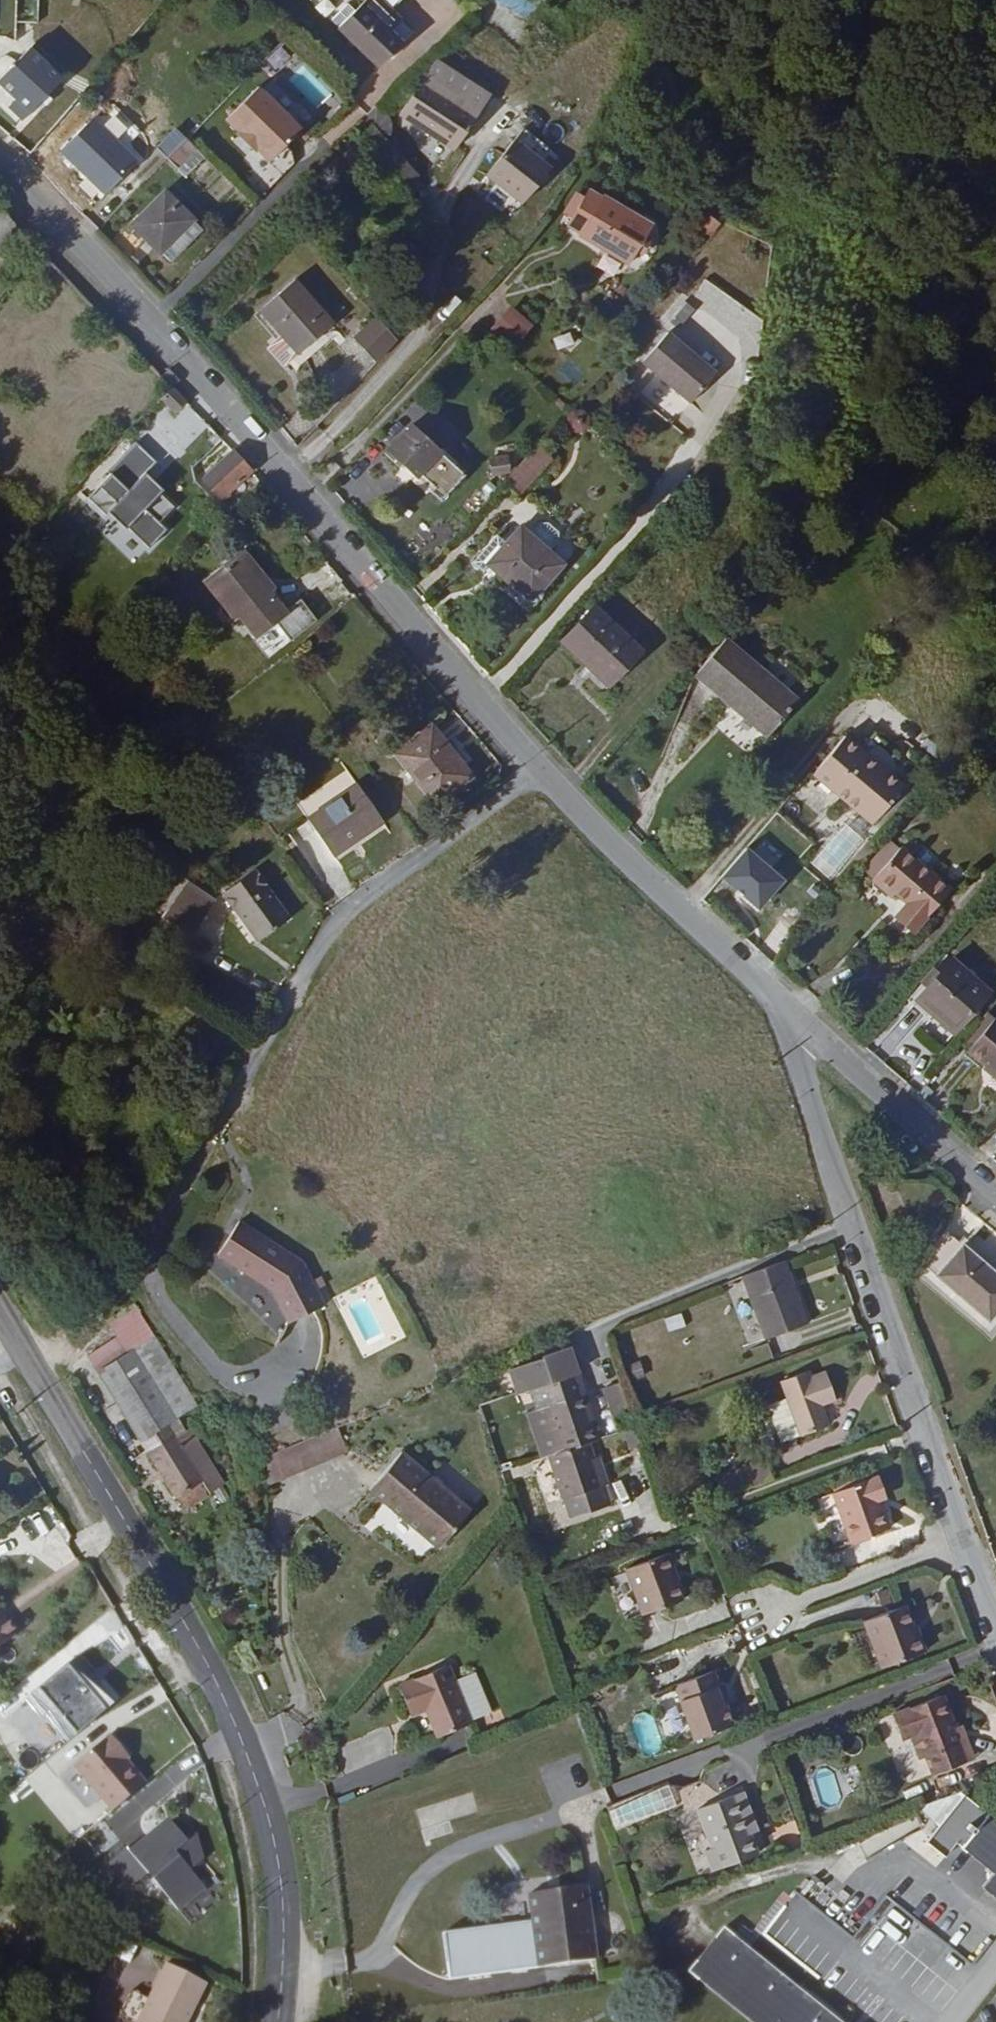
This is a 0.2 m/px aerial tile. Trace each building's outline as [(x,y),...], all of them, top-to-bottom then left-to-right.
[(373,0),(369,0),(345,25),(384,64),(408,40),(395,27),(398,24),(373,0)] [(72,77),(39,47),(5,86),(24,104),(18,110),(31,122),(72,77)] [(501,97),(447,59),(412,108),(466,146),(501,97)] [(309,128),(267,86),(235,119),(248,131),(246,133),(264,150),(266,148),(278,160),(309,128)] [(365,145),(373,129),(386,136),(394,120),(371,108),(355,139),(365,145)] [(142,163),(100,120),(71,149),(114,192),(142,163)] [(165,146),(176,156),(194,137),(184,127),(165,146)] [(528,192),(554,157),(514,127),(488,163),(528,192)] [(376,131),(361,146),(406,193),(421,178),(376,131)] [(205,148),(194,137),(176,156),(187,168),(205,148)] [(661,222),(599,182),(576,217),(638,256),(661,222)] [(201,218),(172,190),(140,222),(169,251),(201,218)] [(22,225),(2,205),(0,208),(0,253),(22,225)] [(337,323),(302,281),(267,311),(303,352),(337,323)] [(379,357),(402,335),(381,311),(357,331),(379,357)] [(688,405),(712,377),(667,336),(643,363),(688,405)] [(174,371),(167,379),(178,390),(185,384),(174,371)] [(180,414),(191,405),(178,390),(167,399),(180,414)] [(581,439),(591,425),(572,413),(563,427),(581,439)] [(469,476),(418,426),(395,450),(423,477),(422,478),(445,500),(469,476)] [(157,462),(138,440),(107,467),(110,470),(84,491),(100,510),(103,508),(119,526),(121,524),(140,547),(160,531),(153,523),(169,509),(157,494),(149,485),(145,488),(137,479),(145,472),(157,462)] [(558,459),(543,444),(509,483),(524,497),(558,459)] [(222,500),(255,473),(236,452),(205,479),(222,500)] [(491,481),(510,479),(508,458),(488,460),(491,481)] [(161,490),(145,472),(137,479),(145,488),(149,485),(157,494),(161,490)] [(549,522),(539,533),(557,551),(567,540),(567,531),(558,522),(549,522)] [(535,598),(570,563),(557,551),(539,533),(530,524),(514,539),(495,558),(535,598)] [(489,564),(495,558),(514,539),(504,529),(479,553),(489,564)] [(284,611),(241,557),(216,577),(260,630),(284,611)] [(613,689),(644,654),(598,613),(567,648),(613,689)] [(771,740),(802,703),(734,644),(703,680),(771,740)] [(433,727),(402,755),(440,800),(467,779),(447,755),(452,749),(433,727)] [(866,817),(879,827),(911,792),(854,742),(819,778),(866,817)] [(383,819),(356,783),(308,819),(335,854),(383,819)] [(870,836),(879,827),(866,817),(858,826),(870,836)] [(904,850),(879,881),(897,898),(900,895),(912,906),(903,917),(920,931),(954,893),(904,850)] [(291,921),(260,874),(228,895),(259,942),(291,921)] [(225,910),(196,889),(173,924),(202,944),(225,910)] [(995,995),(995,992),(960,963),(929,1003),(967,1033),(995,995)] [(978,1053),(995,1068),(995,1032),(978,1053)] [(333,1291),(313,1245),(250,1210),(231,1243),(281,1272),(297,1307),(333,1291)] [(995,1243),(995,1231),(982,1221),(971,1236),(990,1251),(995,1243)] [(953,1232),(925,1261),(989,1326),(995,1319),(995,1274),(953,1232)] [(789,1266),(747,1283),(770,1348),(813,1332),(789,1266)] [(543,1415),(557,1460),(594,1447),(603,1443),(574,1352),(548,1361),(549,1364),(516,1375),(524,1399),(537,1395),(543,1415)] [(814,1379),(785,1391),(805,1449),(835,1438),(827,1415),(840,1410),(829,1380),(817,1385),(814,1379)] [(642,1430),(638,1417),(628,1388),(611,1393),(626,1436),(642,1430)] [(539,1467),(548,1463),(557,1460),(543,1415),(526,1421),(539,1467)] [(341,1427),(259,1447),(266,1476),(348,1457),(341,1427)] [(208,1496),(174,1443),(151,1457),(184,1511),(208,1496)] [(601,1470),(594,1447),(557,1460),(548,1463),(561,1500),(565,1498),(573,1518),(611,1504),(604,1485),(612,1482),(607,1468),(601,1470)] [(447,1551),(480,1513),(411,1456),(380,1494),(447,1551)] [(886,1499),(879,1480),(839,1495),(857,1544),(892,1530),(882,1501),(886,1499)] [(647,1616),(684,1603),(674,1576),(680,1574),(673,1556),(631,1571),(647,1616)] [(32,1652),(0,1603),(0,1672),(32,1652)] [(921,1641),(917,1643),(905,1613),(869,1628),(885,1673),(927,1657),(921,1641)] [(91,1661),(46,1699),(84,1746),(130,1708),(114,1688),(91,1661)] [(453,1739),(485,1725),(484,1723),(465,1684),(458,1669),(410,1692),(420,1712),(436,1704),(453,1739)] [(486,1674),(465,1684),(484,1723),(504,1714),(486,1674)] [(703,1742),(739,1728),(720,1677),(684,1691),(703,1742)] [(114,1688),(130,1708),(135,1704),(118,1684),(114,1688)] [(898,1723),(906,1741),(959,1722),(952,1703),(898,1723)] [(935,1764),(942,1782),(976,1769),(964,1736),(959,1722),(906,1741),(909,1749),(918,1746),(927,1743),(935,1764)] [(148,1773),(122,1742),(83,1774),(122,1821),(158,1791),(146,1775),(148,1773)] [(748,1794),(706,1812),(707,1816),(750,1799),(748,1794)] [(752,1824),(760,1821),(750,1799),(707,1816),(716,1841),(706,1844),(717,1876),(764,1857),(752,1824)] [(934,1847),(953,1862),(964,1849),(995,1874),(995,1823),(970,1802),(934,1847)] [(119,1873),(141,1899),(160,1883),(191,1919),(218,1897),(203,1879),(216,1868),(209,1842),(197,1846),(182,1827),(142,1860),(139,1856),(119,1873)] [(825,1987),(920,1868),(882,1837),(817,1918),(797,1902),(766,1940),(825,1987)] [(546,1926),(551,1970),(602,1963),(593,1891),(533,1899),(537,1927),(546,1926)] [(732,1934),(697,1979),(751,2021),(841,2021),(732,1934)] [(125,1942),(120,1962),(144,1968),(149,1948),(125,1942)] [(198,2016),(205,2019),(218,1994),(178,1974),(161,2007),(144,1999),(133,2020),(133,2021),(195,2021),(198,2016)]
